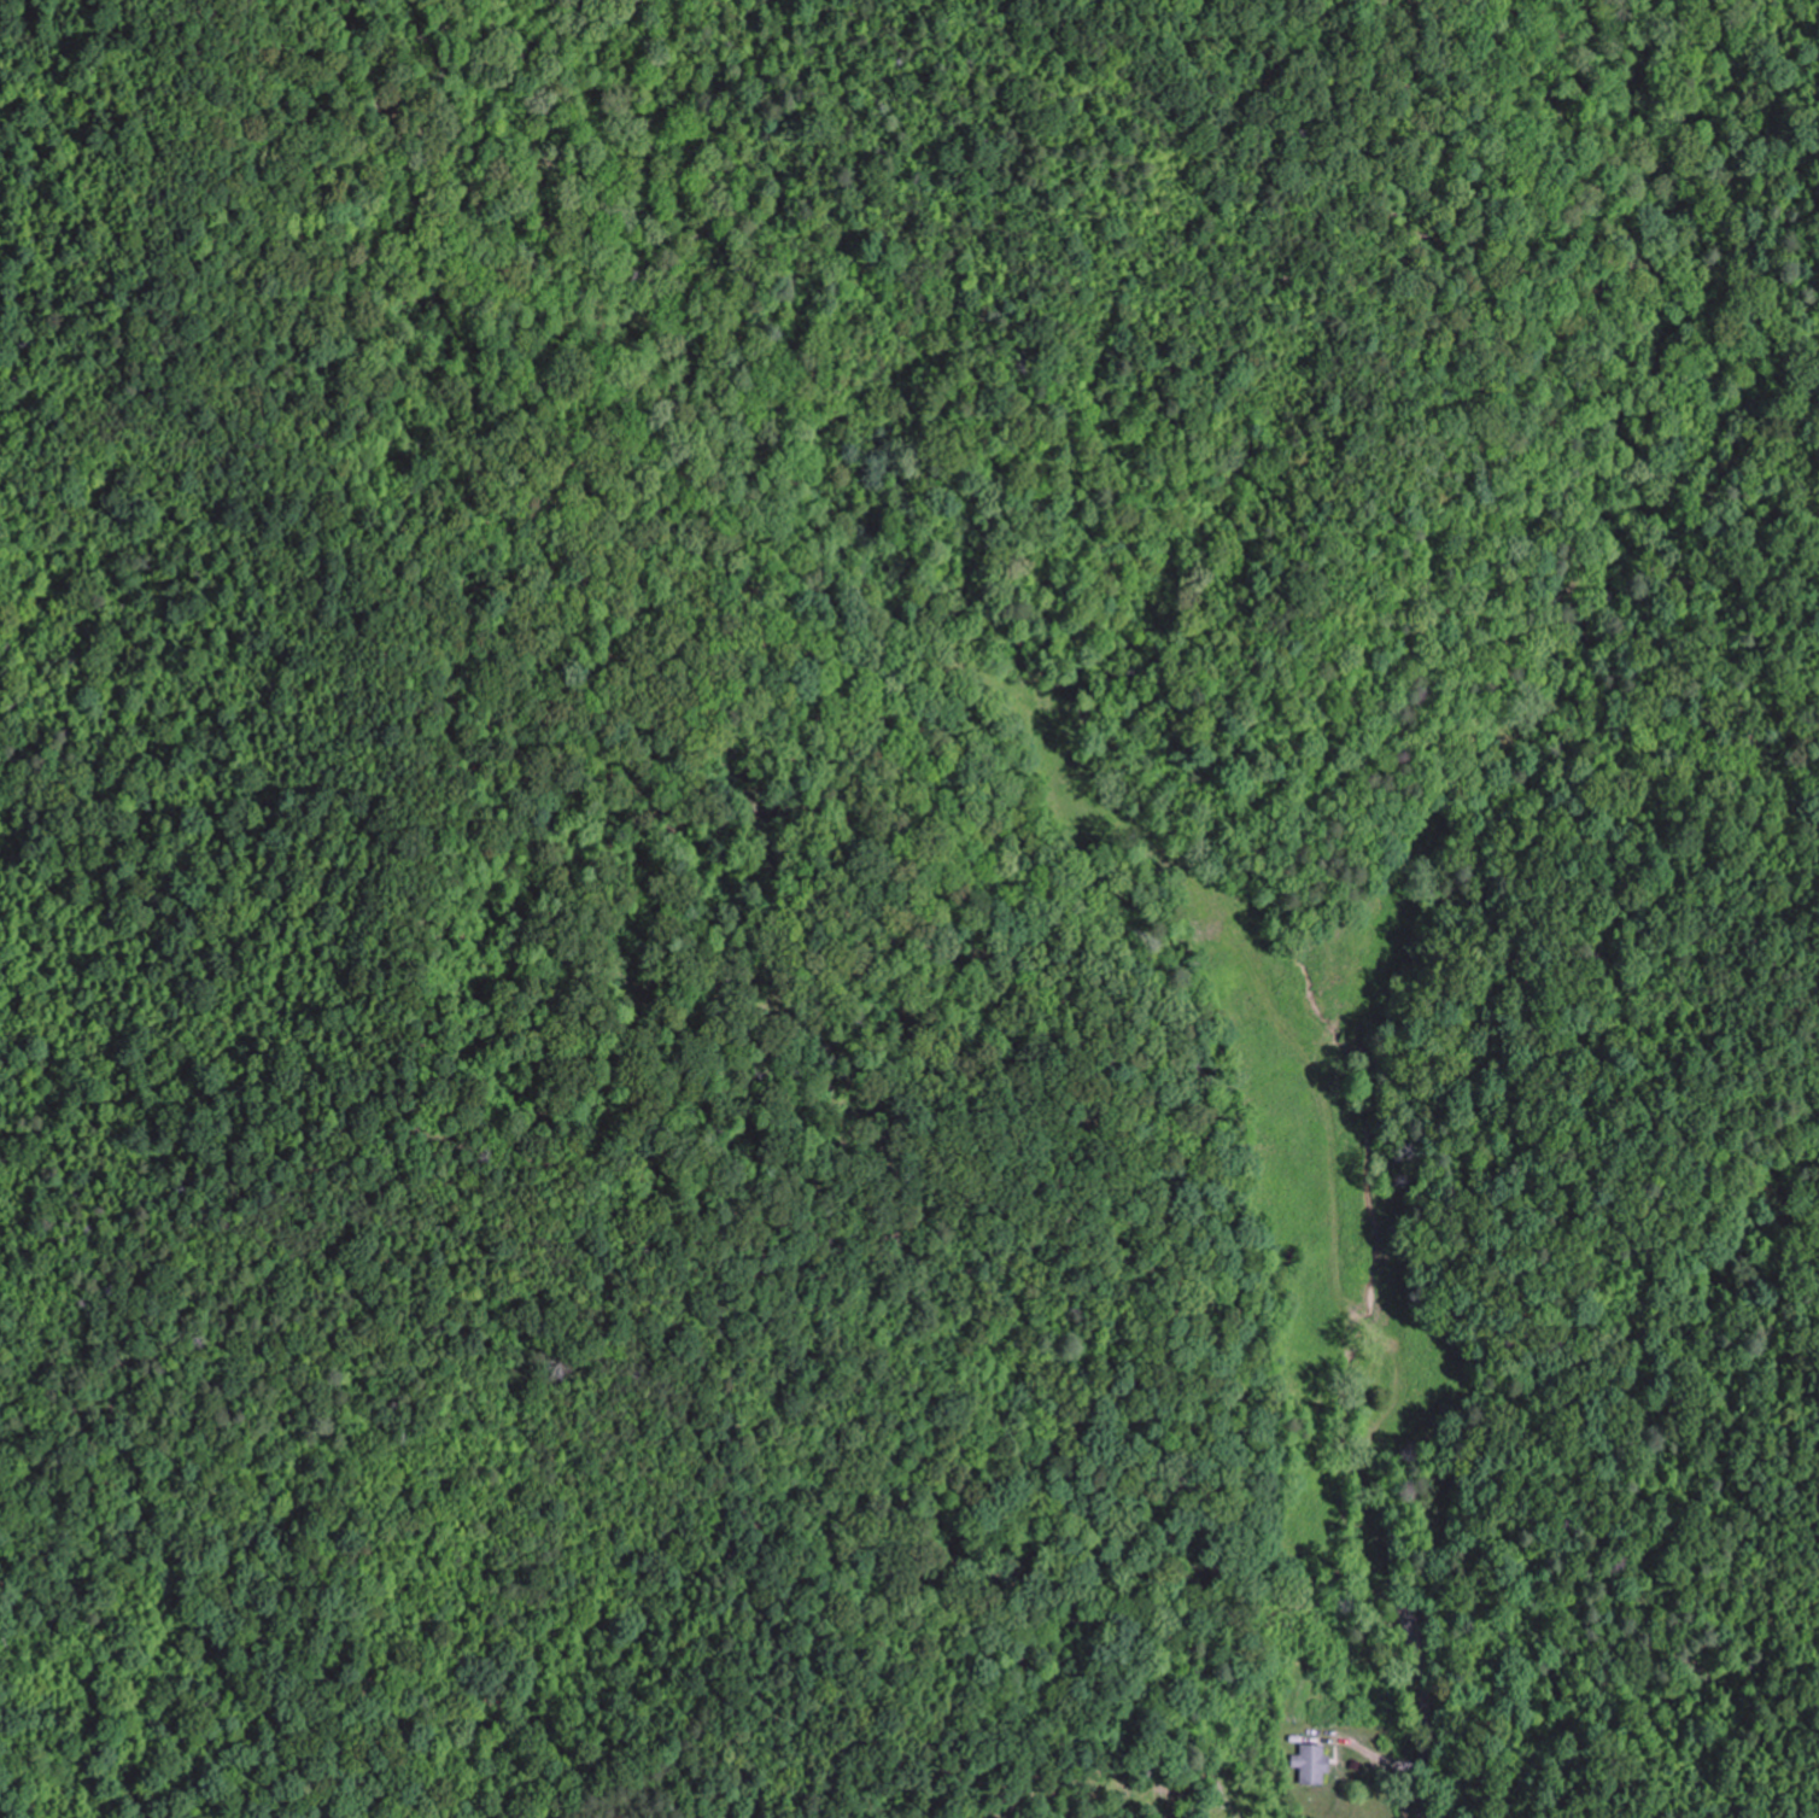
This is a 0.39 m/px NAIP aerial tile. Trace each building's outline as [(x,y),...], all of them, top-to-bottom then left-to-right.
[(1300,1766),(1300,1784),(1325,1784),(1325,1744),(1300,1744),(1300,1755),(1291,1755),(1291,1766),(1300,1766)]
